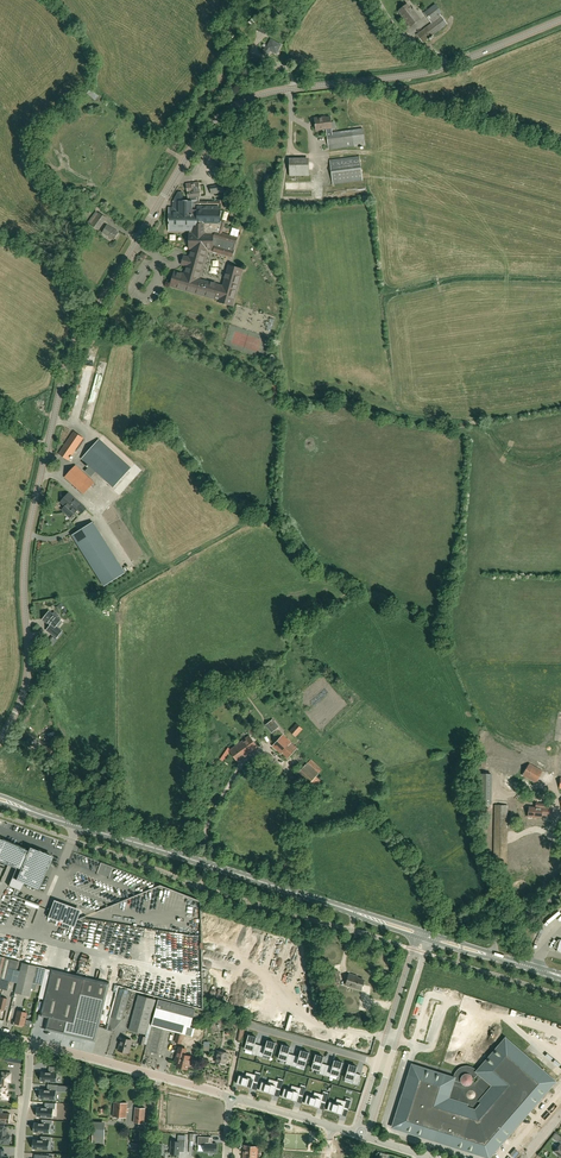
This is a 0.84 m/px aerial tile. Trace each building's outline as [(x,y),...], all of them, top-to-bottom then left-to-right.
[(399,10),(400,10),(398,11),(401,16),(402,15),(410,27),(420,19),(413,9),(412,10),(407,4),(399,10)] [(423,43),(447,24),(440,14),(442,13),(435,4),(424,13),(432,23),(417,35),(423,43)] [(248,22),(251,24),(255,20),(257,22),(260,18),(255,14),(248,22)] [(275,53),(277,48),(278,49),(281,45),(271,40),(268,44),(270,45),(268,48),(267,48),(265,47),(263,52),(268,54),(270,50),(275,53)] [(87,93),(95,100),(98,96),(90,89),(87,93)] [(328,128),(328,133),(327,133),(328,145),(364,140),(363,129),(332,132),(331,128),(330,117),(322,118),(322,117),(314,118),(316,130),(328,128)] [(359,156),(330,160),(333,184),(362,180),(359,156)] [(310,159),(290,159),(290,176),(310,176),(310,159)] [(231,256),(236,238),(221,234),(223,223),(220,222),(224,211),(221,210),(222,201),(218,200),(218,202),(207,202),(199,202),(199,197),(201,197),(199,182),(186,184),(189,201),(183,201),(183,195),(178,192),(175,199),(175,201),(173,201),(173,208),(169,208),(169,229),(177,230),(177,231),(182,231),(182,230),(193,230),(193,235),(190,235),(189,248),(193,248),(190,258),(185,257),(184,261),(183,264),(188,265),(185,276),(174,273),(171,285),(220,298),(219,302),(231,305),(241,269),(229,266),(223,286),(197,279),(206,247),(215,247),(214,251),(231,256)] [(223,185),(210,187),(211,194),(224,192),(223,185)] [(98,230),(107,218),(99,212),(90,224),(98,230)] [(103,232),(114,239),(118,232),(107,225),(103,232)] [(280,394),(276,383),(270,385),(274,396),(280,394)] [(58,454),(68,460),(83,438),(74,431),(58,454)] [(99,440),(94,445),(82,459),(113,487),(130,468),(99,440)] [(83,494),(94,482),(75,465),(65,477),(83,494)] [(70,517),(78,509),(82,513),(86,509),(68,493),(61,502),(65,506),(62,509),(70,517)] [(93,522),(72,535),(104,586),(125,573),(93,522)] [(62,603),(59,605),(61,609),(62,609),(66,615),(68,613),(69,613),(62,603)] [(60,620),(56,617),(58,615),(53,611),(52,613),(49,611),(43,619),(50,626),(47,630),(56,638),(62,631),(56,626),(60,620)] [(217,686),(220,692),(226,689),(224,683),(217,686)] [(273,719),(270,721),(265,725),(272,733),(279,727),(273,719)] [(296,723),(289,731),(296,737),(303,729),(296,723)] [(228,751),(237,763),(258,747),(249,735),(228,751)] [(287,759),(297,748),(283,735),(272,746),(287,759)] [(57,746),(47,748),(48,756),(59,754),(57,746)] [(262,762),(261,762),(259,763),(264,772),(272,767),(267,756),(261,759),(262,762)] [(322,770),(311,759),(307,763),(295,775),(307,785),(319,773),(322,770)] [(543,771),(529,763),(522,775),(536,783),(543,771)] [(281,767),(272,769),(274,778),(283,776),(281,767)] [(479,804),(491,804),(491,774),(479,774),(479,804)] [(286,792),(292,788),(288,783),(283,787),(286,792)] [(541,815),(549,815),(549,808),(548,808),(548,804),(536,803),(535,808),(529,808),(528,817),(529,817),(529,818),(532,819),(532,817),(534,818),(534,816),(541,816),(541,815)] [(495,840),(500,840),(500,835),(503,835),(503,818),(499,818),(498,808),(490,808),(490,819),(494,819),(495,835),(495,840)] [(52,856),(29,847),(28,851),(0,839),(0,860),(16,867),(8,886),(20,891),(24,883),(38,889),(52,856)] [(80,954),(78,973),(84,974),(87,955),(80,954)] [(19,961),(0,956),(0,989),(7,991),(10,981),(5,980),(8,968),(17,970),(19,961)] [(32,984),(33,983),(42,985),(46,969),(22,963),(15,992),(30,995),(31,988),(32,984)] [(44,999),(40,1016),(48,1017),(45,1029),(65,1034),(68,1022),(75,1024),(82,995),(86,978),(51,969),(51,970),(44,999)] [(349,974),(347,981),(346,985),(361,990),(364,980),(354,977),(354,975),(349,974)] [(68,1022),(65,1034),(95,1041),(109,983),(86,978),(82,995),(75,1024),(68,1022)] [(119,988),(111,1016),(122,1020),(130,991),(119,988)] [(129,1029),(146,1034),(156,1000),(138,995),(129,1029)] [(190,1027),(195,1009),(159,999),(152,1026),(156,1027),(149,1051),(164,1055),(170,1031),(177,1033),(185,1035),(193,1037),(195,1028),(190,1027)] [(15,1023),(24,1025),(27,1013),(18,1010),(15,1023)] [(185,1035),(177,1033),(175,1042),(181,1044),(182,1039),(184,1040),(185,1035)] [(260,1045),(255,1043),(257,1037),(249,1035),(245,1048),(253,1051),(252,1053),(257,1055),(260,1045)] [(356,1036),(354,1043),(358,1044),(358,1045),(365,1046),(364,1051),(368,1052),(371,1039),(356,1036)] [(513,1084),(503,1075),(481,1100),(514,1128),(556,1079),(508,1037),(483,1066),(491,1073),(502,1061),(503,1063),(511,1054),(512,1056),(511,1058),(535,1079),(537,1077),(539,1079),(514,1107),(516,1109),(515,1111),(499,1097),(500,1095),(502,1097),(513,1084)] [(132,1040),(121,1038),(118,1050),(128,1053),(132,1040)] [(260,1045),(257,1055),(263,1057),(263,1054),(271,1056),(275,1043),(267,1040),(266,1046),(260,1045)] [(291,1065),(294,1055),(288,1053),(290,1047),(282,1045),(278,1058),(286,1061),(285,1063),(291,1065)] [(187,1069),(189,1063),(191,1057),(185,1055),(186,1049),(179,1047),(176,1059),(179,1060),(177,1066),(187,1069)] [(294,1055),(291,1065),(296,1066),(297,1064),(305,1066),(309,1052),(301,1050),(299,1056),(294,1055)] [(218,1051),(216,1062),(225,1064),(226,1061),(227,1060),(227,1058),(227,1057),(227,1053),(218,1051)] [(327,1064),(322,1063),(324,1057),(316,1054),(312,1068),(320,1070),(319,1073),(324,1075),(327,1064)] [(333,1066),(327,1064),(324,1075),(330,1076),(330,1074),(338,1076),(342,1062),(334,1060),(333,1066)] [(361,1074),(355,1073),(357,1066),(349,1064),(345,1078),(353,1080),(352,1083),(358,1085),(361,1074)] [(393,1127),(460,1148),(473,1106),(448,1099),(454,1078),(412,1065),(393,1127)] [(42,1072),(41,1080),(55,1081),(56,1073),(59,1073),(60,1067),(49,1067),(48,1072),(42,1072)] [(239,1075),(237,1083),(244,1085),(251,1087),(252,1082),(258,1083),(261,1073),(255,1071),(255,1074),(254,1075),(253,1079),(245,1077),(239,1075)] [(1,1096),(1,1099),(8,1100),(9,1096),(6,1096),(7,1081),(10,1081),(10,1073),(3,1073),(2,1081),(3,1081),(3,1083),(0,1083),(0,1096),(1,1096)] [(262,1082),(260,1090),(267,1092),(273,1094),(275,1088),(280,1090),(283,1079),(278,1078),(277,1081),(276,1086),(268,1084),(268,1083),(262,1082)] [(41,1090),(40,1098),(54,1099),(55,1091),(58,1091),(58,1085),(48,1084),(47,1090),(41,1090)] [(285,1088),(282,1096),(289,1098),(296,1100),(298,1095),(303,1096),(306,1086),(301,1085),(300,1088),(298,1092),(291,1090),(290,1090),(285,1088)] [(307,1095),(305,1103),(312,1105),(319,1107),(320,1101),(326,1103),(329,1093),(323,1091),(322,1094),(322,1095),(321,1099),(313,1097),(307,1095)] [(168,1097),(165,1110),(173,1112),(172,1115),(178,1117),(180,1109),(174,1107),(175,1104),(176,1099),(168,1097)] [(330,1102),(328,1110),(335,1112),(341,1114),(343,1108),(348,1110),(351,1099),(346,1098),(345,1101),(344,1106),(336,1103),(330,1102)] [(38,1108),(37,1116),(52,1117),(52,1109),(55,1109),(55,1103),(45,1102),(44,1108),(38,1108)] [(113,1116),(126,1117),(127,1103),(114,1102),(113,1116)] [(183,1110),(181,1118),(187,1119),(188,1116),(196,1119),(199,1105),(191,1103),(190,1108),(189,1111),(183,1110)] [(134,1122),(144,1123),(145,1108),(135,1107),(134,1122)] [(10,1114),(3,1113),(3,1109),(0,1108),(0,1122),(9,1123),(10,1114)] [(203,1115),(201,1123),(207,1124),(207,1122),(215,1124),(219,1110),(211,1108),(210,1113),(209,1117),(203,1115)] [(35,1123),(34,1132),(48,1132),(49,1124),(52,1124),(53,1120),(42,1120),(41,1124),(35,1123)] [(93,1121),(92,1137),(92,1143),(104,1144),(104,1137),(105,1122),(93,1121)] [(471,1149),(484,1153),(485,1149),(489,1151),(493,1147),(495,1149),(504,1139),(496,1133),(495,1134),(492,1131),(493,1130),(487,1125),(484,1129),(482,1129),(478,1128),(476,1135),(477,1135),(476,1139),(474,1139),(471,1149)] [(6,1135),(6,1127),(0,1126),(0,1143),(9,1144),(9,1141),(10,1141),(11,1140),(11,1137),(10,1136),(6,1135)] [(150,1141),(151,1131),(140,1130),(140,1140),(150,1141)] [(179,1154),(179,1151),(180,1146),(185,1146),(185,1135),(178,1135),(178,1141),(171,1141),(170,1154),(179,1154)] [(34,1140),(33,1148),(47,1149),(48,1141),(51,1141),(51,1137),(41,1136),(40,1140),(34,1140)] [(198,1137),(198,1145),(198,1151),(204,1151),(204,1152),(216,1153),(217,1144),(212,1143),(209,1143),(209,1137),(198,1137)] [(257,1147),(244,1146),(243,1157),(256,1157),(257,1147)] [(8,1157),(3,1156),(4,1149),(0,1149),(0,1157),(8,1157)]
